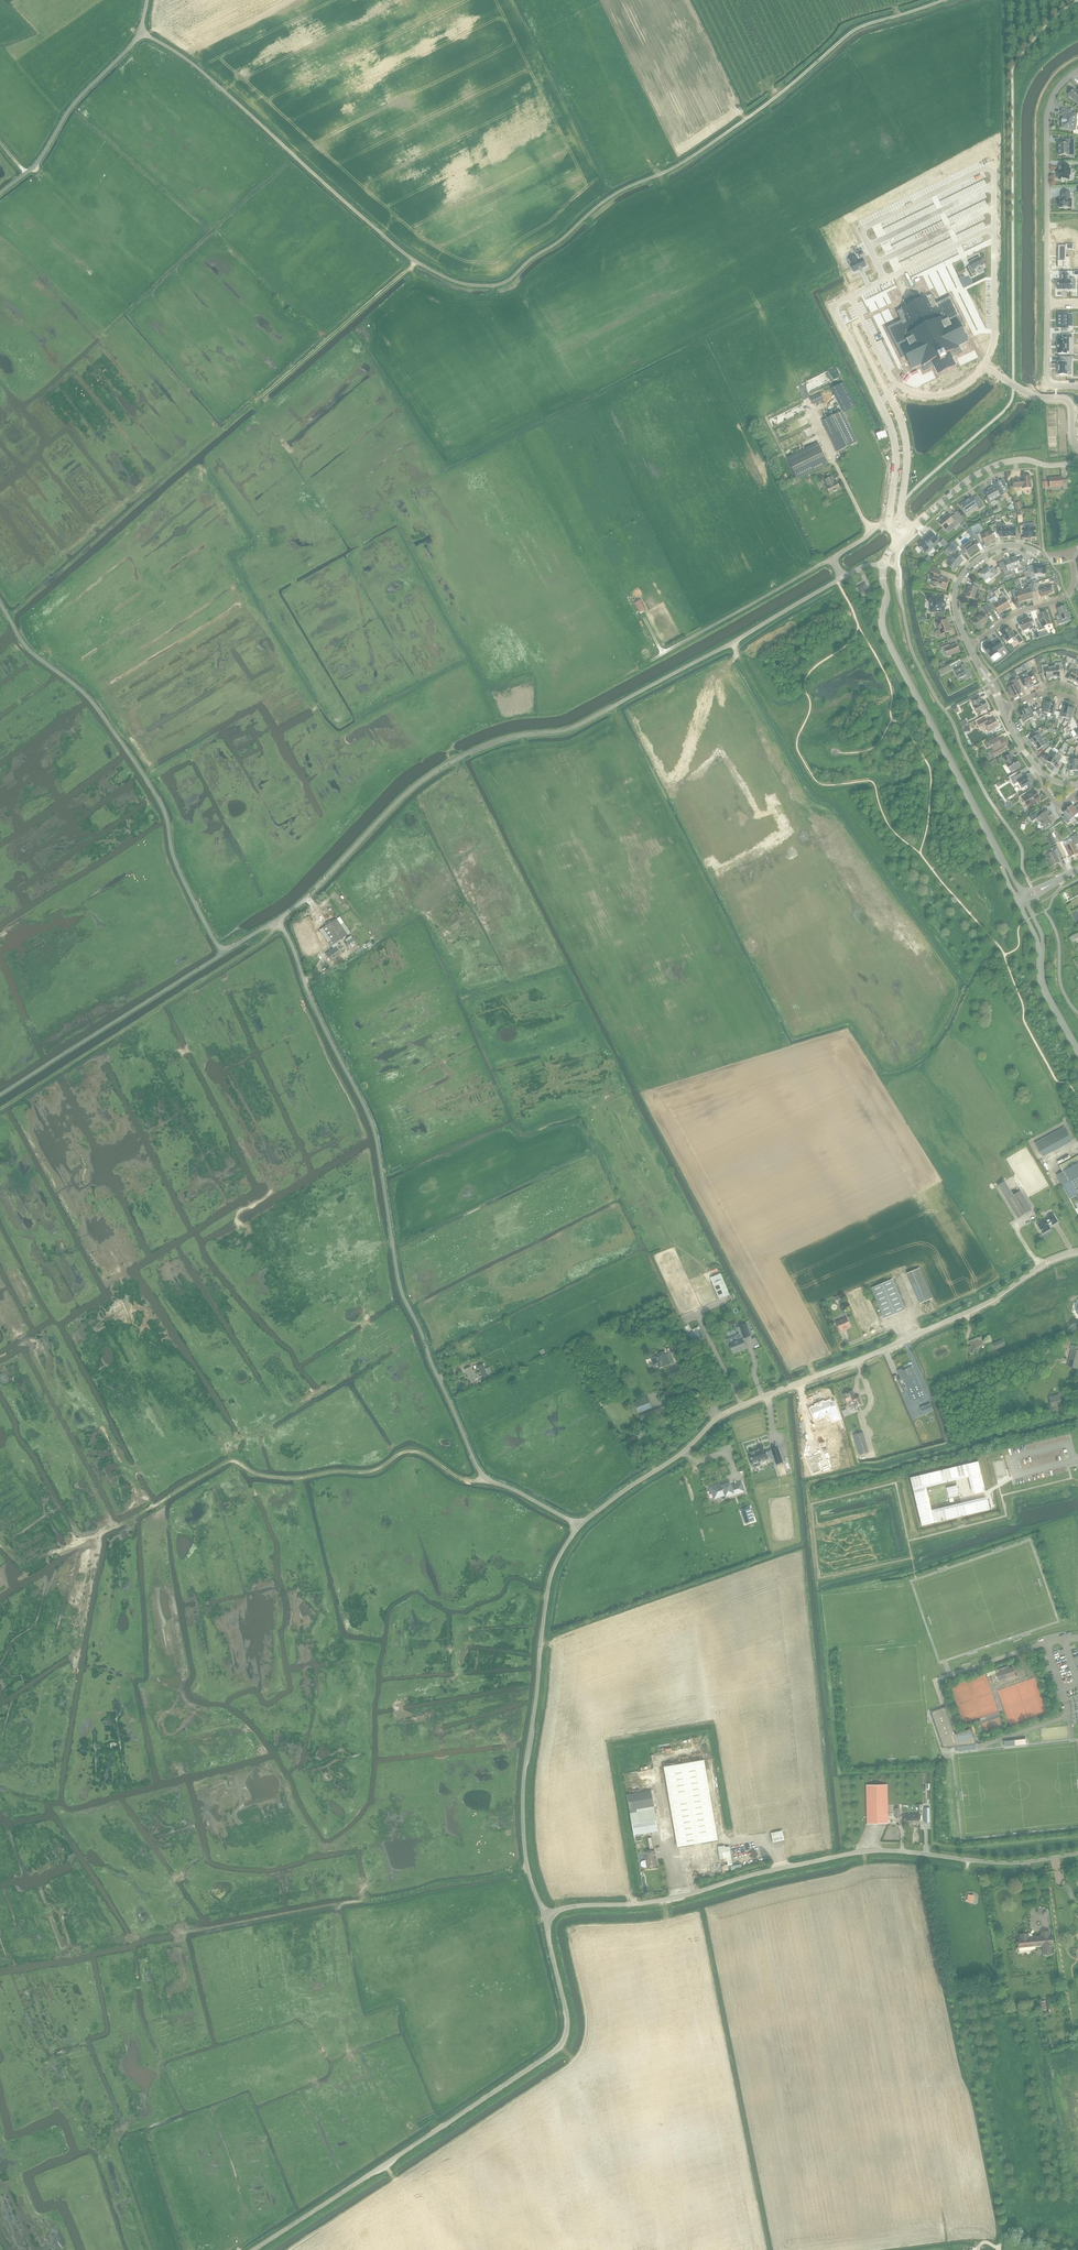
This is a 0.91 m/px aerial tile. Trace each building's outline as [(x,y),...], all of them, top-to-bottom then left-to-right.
[(1077,90),(1077,92),(1074,89),(1068,95),(1069,96),(1068,96),(1071,99),(1072,98),(1077,104),(1077,103),(1077,90)] [(1062,109),(1062,110),(1061,115),(1063,115),(1063,119),(1062,119),(1063,119),(1062,122),(1061,122),(1061,123),(1062,123),(1061,128),(1074,130),(1075,130),(1076,125),(1075,125),(1076,114),(1070,113),(1070,111),(1064,109),(1062,109)] [(1058,143),(1058,155),(1069,155),(1069,152),(1074,152),(1074,139),(1066,139),(1066,143),(1058,143)] [(1059,171),(1058,171),(1058,174),(1057,174),(1057,178),(1058,178),(1058,179),(1059,179),(1062,179),(1062,181),(1067,181),(1067,179),(1069,179),(1069,175),(1070,175),(1070,169),(1069,169),(1069,166),(1059,166),(1059,171)] [(1062,199),(1059,199),(1059,203),(1058,203),(1058,206),(1059,207),(1059,208),(1071,208),(1071,199),(1070,199),(1070,192),(1062,192),(1062,199)] [(1065,248),(1058,248),(1058,263),(1063,263),(1063,269),(1069,269),(1069,259),(1066,259),(1066,252),(1074,252),(1074,246),(1065,246),(1065,248)] [(855,255),(848,259),(850,263),(849,263),(852,268),(853,271),(858,269),(859,269),(859,268),(861,267),(861,268),(862,267),(865,265),(861,257),(857,259),(855,255)] [(971,264),(968,265),(972,274),(978,271),(976,267),(984,263),(980,255),(976,257),(975,257),(975,258),(973,258),(973,259),(969,261),(971,264)] [(1061,281),(1057,281),(1057,290),(1062,290),(1066,290),(1071,290),(1071,281),(1068,281),(1068,274),(1061,274),(1061,281)] [(966,275),(961,278),(965,288),(970,285),(966,275)] [(901,319),(886,327),(902,357),(906,355),(912,368),(921,364),(924,370),(934,365),(938,373),(956,364),(953,356),(962,351),(959,345),(968,341),(962,328),(966,326),(950,295),(936,302),(932,293),(922,298),(919,292),(911,296),(904,300),(907,305),(896,310),(901,319)] [(1068,313),(1057,313),(1057,328),(1062,328),(1062,332),(1068,332),(1068,326),(1072,326),(1072,314),(1068,314),(1068,313)] [(1057,345),(1057,348),(1057,353),(1067,353),(1067,352),(1069,352),(1069,346),(1067,346),(1067,338),(1071,338),(1071,334),(1062,334),(1062,340),(1057,340),(1057,345)] [(1059,363),(1057,363),(1057,376),(1067,376),(1067,367),(1071,367),(1071,359),(1059,359),(1059,363)] [(806,390),(835,378),(831,370),(802,383),(806,390)] [(838,385),(832,388),(844,412),(850,409),(855,406),(844,382),(838,385)] [(811,398),(814,405),(824,400),(821,394),(811,398)] [(822,421),(837,452),(857,442),(842,412),(822,421)] [(787,457),(797,479),(828,464),(818,442),(787,457)] [(1019,479),(1013,480),(1013,487),(1022,487),(1022,488),(1031,487),(1031,486),(1030,475),(1021,476),(1022,479),(1019,480),(1019,479)] [(826,487),(829,494),(840,489),(837,481),(834,483),(831,477),(825,480),(828,486),(826,487)] [(1049,478),(1050,488),(1062,486),(1063,489),(1068,489),(1067,479),(1062,480),(1062,477),(1049,478)] [(990,488),(990,489),(989,490),(988,490),(989,491),(985,493),(991,504),(990,502),(995,499),(996,500),(1001,497),(1000,495),(1003,493),(1004,493),(1008,490),(1001,480),(998,482),(997,482),(997,483),(994,485),(994,484),(993,484),(994,486),(990,488)] [(980,509),(984,506),(977,496),(973,499),(971,497),(965,501),(959,504),(968,516),(966,513),(977,506),(980,509)] [(956,527),(962,522),(956,515),(952,519),(948,514),(944,517),(944,518),(938,523),(945,530),(952,523),(956,527)] [(1005,523),(997,523),(1000,534),(1003,534),(1003,537),(1015,536),(1015,527),(1005,528),(1005,523)] [(1035,536),(1035,527),(1023,528),(1023,525),(1020,526),(1020,534),(1024,534),(1024,537),(1029,537),(1035,536)] [(989,541),(995,538),(991,530),(981,536),(979,533),(976,535),(980,542),(983,541),(985,544),(989,542),(989,541)] [(938,540),(930,532),(918,544),(921,547),(920,548),(923,551),(924,550),(926,552),(938,540)] [(959,544),(968,537),(965,533),(955,540),(959,544)] [(962,546),(963,547),(960,549),(964,554),(967,552),(969,555),(978,548),(976,545),(979,543),(975,536),(969,541),(962,546)] [(951,542),(947,548),(954,553),(957,549),(951,542)] [(955,554),(947,564),(954,570),(958,566),(957,566),(959,563),(960,564),(963,560),(955,554)] [(1017,557),(1010,559),(1014,569),(1018,568),(1019,572),(1026,569),(1023,561),(1019,563),(1017,557)] [(1010,571),(1014,569),(1010,559),(1004,561),(1006,567),(1002,569),(1005,577),(1012,575),(1010,571)] [(1034,566),(1027,566),(1029,569),(1032,578),(1035,578),(1035,573),(1046,573),(1046,565),(1034,565),(1034,566)] [(979,574),(985,581),(986,582),(988,583),(990,581),(990,579),(998,573),(993,567),(990,569),(988,567),(979,574)] [(945,588),(948,579),(939,576),(941,572),(931,569),(929,575),(934,577),(931,583),(932,584),(931,585),(936,587),(937,585),(945,588)] [(981,585),(973,582),(972,586),(969,585),(965,596),(974,599),(978,588),(980,589),(981,585)] [(1039,582),(1033,584),(1036,592),(1040,591),(1041,596),(1045,595),(1045,594),(1053,592),(1051,584),(1040,587),(1039,582)] [(864,592),(869,589),(865,583),(857,588),(861,594),(864,593),(864,592)] [(1026,589),(1022,590),(1026,601),(1033,598),(1031,593),(1034,592),(1031,584),(1028,585),(1029,587),(1026,588),(1026,589)] [(1019,603),(1026,601),(1022,590),(1019,591),(1018,590),(1015,591),(1015,589),(1011,590),(1014,599),(1017,598),(1019,603)] [(1001,600),(999,601),(1004,610),(1010,607),(1007,601),(1010,599),(1004,590),(1001,592),(1003,595),(999,597),(1001,600)] [(928,595),(927,597),(927,600),(930,602),(932,602),(932,607),(930,607),(930,612),(944,611),(944,598),(934,598),(931,595),(928,595)] [(639,612),(645,609),(641,600),(635,603),(639,612)] [(999,614),(1004,610),(999,601),(996,603),(995,600),(988,604),(992,610),(995,608),(999,614)] [(991,612),(986,604),(982,607),(987,614),(991,612)] [(1059,615),(1056,616),(1058,624),(1062,623),(1061,620),(1070,617),(1069,612),(1068,613),(1065,606),(1057,609),(1059,615)] [(1036,622),(1039,631),(1045,629),(1044,626),(1051,624),(1048,612),(1038,615),(1040,621),(1036,622)] [(973,621),(978,629),(989,621),(983,613),(973,621)] [(1028,617),(1018,622),(1020,626),(1021,626),(1023,631),(1028,628),(1029,630),(1033,629),(1034,630),(1037,629),(1034,622),(1031,623),(1028,617)] [(947,619),(936,623),(939,630),(940,630),(941,634),(951,631),(948,623),(947,619)] [(1015,636),(1009,627),(1001,633),(1007,641),(1012,638),(1014,642),(1017,640),(1019,643),(1023,641),(1018,634),(1015,636)] [(991,642),(984,647),(991,657),(998,652),(997,651),(1003,646),(998,640),(992,644),(991,642)] [(951,655),(959,651),(956,644),(950,646),(948,642),(940,646),(941,650),(944,649),(947,656),(948,656),(948,657),(949,657),(951,656),(952,655),(951,655)] [(952,670),(954,669),(959,679),(961,678),(963,677),(964,680),(965,679),(971,676),(969,671),(968,671),(964,664),(961,665),(959,662),(950,667),(949,665),(939,671),(941,675),(951,670),(952,670)] [(1055,666),(1052,667),(1053,678),(1060,677),(1059,671),(1063,671),(1062,662),(1055,663),(1055,666)] [(1047,679),(1053,678),(1052,667),(1048,667),(1048,664),(1041,665),(1042,674),(1046,673),(1047,679)] [(1074,682),(1077,675),(1077,671),(1076,670),(1077,668),(1071,664),(1067,671),(1071,674),(1068,679),(1074,682)] [(1032,676),(1029,677),(1034,686),(1039,683),(1037,678),(1039,676),(1035,668),(1032,670),(1033,672),(1031,673),(1032,676)] [(1028,689),(1034,686),(1029,677),(1027,672),(1019,677),(1023,685),(1026,683),(1028,689)] [(1013,698),(1020,694),(1017,689),(1020,688),(1016,679),(1010,682),(1012,686),(1008,688),(1013,698)] [(987,706),(988,705),(986,702),(985,702),(984,700),(982,701),(979,696),(971,700),(973,704),(973,703),(974,705),(974,706),(978,713),(988,708),(987,706)] [(1036,711),(1035,711),(1038,717),(1040,717),(1041,716),(1041,714),(1047,716),(1048,713),(1050,703),(1045,701),(1043,709),(1040,708),(1036,711)] [(1056,704),(1050,703),(1048,713),(1051,714),(1050,718),(1051,719),(1055,720),(1056,718),(1058,712),(1054,711),(1056,704)] [(1062,717),(1065,718),(1068,707),(1062,706),(1061,712),(1058,712),(1056,718),(1062,720),(1062,717)] [(1029,707),(1024,710),(1029,719),(1032,718),(1032,719),(1034,719),(1035,719),(1038,717),(1035,711),(1032,713),(1031,710),(1029,707)] [(1069,726),(1070,728),(1077,725),(1074,719),(1071,718),(1074,709),(1068,707),(1065,718),(1071,720),(1069,726)] [(1024,722),(1029,719),(1024,710),(1019,713),(1022,718),(1019,720),(1022,726),(1025,724),(1024,722)] [(986,718),(977,723),(980,727),(983,726),(984,728),(986,727),(989,732),(993,729),(999,725),(994,718),(987,721),(986,718)] [(1033,745),(1042,739),(1040,736),(1042,734),(1039,730),(1033,733),(1035,736),(1030,740),(1033,745)] [(1000,740),(997,737),(987,743),(989,747),(990,746),(991,747),(991,746),(993,749),(990,751),(994,757),(1005,751),(1004,748),(1009,745),(1006,740),(1004,741),(1003,738),(1000,740)] [(1044,741),(1042,739),(1033,745),(1037,750),(1042,747),(1044,750),(1049,745),(1047,741),(1044,741)] [(1050,763),(1056,754),(1051,751),(1053,749),(1049,747),(1044,752),(1049,755),(1045,760),(1050,763)] [(1059,761),(1063,764),(1065,756),(1063,755),(1063,754),(1058,751),(1056,754),(1050,763),(1055,766),(1059,761)] [(1010,755),(1004,758),(1007,764),(1006,764),(1011,771),(1020,766),(1015,758),(1013,760),(1010,755)] [(1065,756),(1063,764),(1069,764),(1069,770),(1074,770),(1075,759),(1069,759),(1069,757),(1065,756)] [(1022,788),(1030,783),(1025,774),(1021,777),(1019,774),(1011,779),(1014,784),(1018,782),(1022,788)] [(1022,798),(1025,804),(1030,805),(1032,807),(1037,804),(1035,801),(1040,798),(1035,790),(1022,798)] [(1067,808),(1074,817),(1075,816),(1074,816),(1077,813),(1077,807),(1076,805),(1074,807),(1072,805),(1067,808)] [(1074,817),(1067,808),(1067,809),(1063,812),(1065,815),(1062,817),(1068,823),(1070,821),(1070,820),(1074,817)] [(1047,811),(1044,813),(1042,809),(1029,817),(1032,821),(1037,818),(1039,821),(1040,820),(1044,827),(1054,821),(1047,811)] [(1065,847),(1070,857),(1077,853),(1077,851),(1075,845),(1077,844),(1077,843),(1076,839),(1075,837),(1074,835),(1070,837),(1071,839),(1073,843),(1065,846),(1065,847)] [(227,837),(225,838),(214,843),(219,855),(221,854),(224,861),(226,860),(223,853),(230,850),(226,841),(228,840),(227,837)] [(1051,852),(1046,855),(1049,861),(1051,866),(1055,864),(1059,862),(1056,855),(1059,853),(1056,846),(1050,849),(1051,852)] [(328,914),(330,919),(338,915),(336,910),(328,914)] [(336,942),(344,937),(333,921),(322,928),(334,944),(336,942)] [(330,961),(345,951),(340,944),(338,945),(333,948),(325,954),(330,961)] [(1041,1156),(1071,1140),(1064,1127),(1035,1143),(1041,1156)] [(1027,1141),(1036,1158),(1040,1156),(1031,1139),(1027,1141)] [(1070,1199),(1076,1196),(1077,1200),(1077,1156),(1059,1166),(1062,1172),(1057,1175),(1062,1185),(1070,1198),(1070,1199)] [(1020,1191),(1013,1195),(1005,1181),(998,1185),(1017,1218),(1032,1210),(1020,1191)] [(1052,1225),(1058,1221),(1053,1214),(1048,1217),(1049,1219),(1046,1221),(1045,1220),(1038,1225),(1043,1233),(1050,1229),(1049,1226),(1052,1224),(1052,1225)] [(730,1294),(721,1273),(710,1277),(712,1283),(711,1283),(718,1299),(730,1294)] [(885,1318),(905,1310),(892,1279),(872,1288),(885,1318)] [(916,1293),(920,1303),(932,1298),(928,1288),(916,1293)] [(843,1329),(851,1326),(847,1317),(836,1322),(840,1332),(844,1330),(843,1329)] [(734,1341),(729,1343),(733,1353),(746,1348),(742,1338),(743,1338),(751,1335),(748,1328),(746,1324),(739,1327),(737,1328),(740,1334),(733,1337),(734,1341)] [(700,1329),(689,1335),(693,1341),(703,1336),(700,1329)] [(979,1347),(985,1345),(981,1336),(969,1341),(971,1346),(968,1347),(971,1354),(974,1353),(973,1350),(977,1348),(978,1350),(979,1349),(979,1347)] [(1004,1344),(1003,1339),(993,1343),(995,1348),(1004,1344)] [(1077,1364),(1077,1347),(1071,1345),(1070,1349),(1071,1350),(1068,1366),(1077,1368),(1077,1364)] [(666,1349),(668,1354),(666,1355),(666,1354),(657,1357),(656,1353),(654,1354),(653,1354),(652,1355),(651,1357),(651,1358),(651,1359),(653,1365),(658,1363),(659,1367),(669,1363),(670,1364),(675,1362),(670,1350),(672,1349),(671,1347),(666,1349)] [(483,1364),(478,1366),(482,1376),(487,1374),(488,1375),(488,1377),(490,1376),(493,1374),(490,1367),(485,1369),(483,1364)] [(470,1381),(476,1379),(471,1367),(465,1369),(470,1381)] [(903,1370),(898,1372),(901,1379),(903,1378),(913,1401),(925,1396),(914,1370),(913,1367),(903,1371),(903,1370)] [(853,1391),(844,1394),(848,1405),(849,1407),(851,1408),(855,1406),(862,1404),(859,1396),(855,1398),(853,1391)] [(1062,1404),(1060,1396),(1049,1398),(1051,1407),(1062,1404)] [(648,1397),(634,1403),(638,1413),(652,1408),(648,1397)] [(819,1406),(812,1408),(816,1417),(819,1416),(819,1417),(826,1414),(826,1413),(830,1411),(833,1420),(840,1417),(836,1409),(837,1409),(834,1402),(831,1403),(830,1401),(824,1404),(823,1403),(818,1404),(819,1406)] [(662,1414),(672,1410),(669,1404),(660,1407),(662,1414)] [(930,1404),(920,1408),(923,1415),(933,1411),(930,1404)] [(660,1408),(639,1416),(642,1422),(655,1416),(655,1417),(662,1414),(660,1408)] [(829,1422),(812,1428),(818,1447),(835,1441),(829,1422)] [(863,1432),(853,1435),(859,1454),(868,1452),(863,1432)] [(759,1450),(750,1453),(753,1463),(752,1464),(753,1468),(760,1465),(759,1461),(768,1459),(769,1458),(774,1457),(776,1464),(783,1462),(778,1447),(771,1449),(771,1450),(766,1452),(764,1448),(763,1447),(759,1449),(759,1450)] [(813,1453),(806,1456),(812,1473),(820,1470),(816,1462),(823,1459),(820,1454),(814,1456),(813,1453)] [(978,1461),(968,1464),(970,1474),(980,1471),(978,1461)] [(981,1501),(987,1499),(986,1496),(973,1499),(961,1502),(931,1510),(926,1487),(955,1479),(968,1476),(972,1494),(975,1493),(974,1489),(972,1483),(970,1474),(968,1464),(963,1465),(965,1475),(958,1477),(952,1478),(942,1481),(932,1483),(922,1485),(913,1488),(914,1493),(924,1490),(926,1497),(927,1504),(930,1513),(932,1523),(937,1522),(935,1512),(945,1509),(954,1507),(964,1505),(974,1502),(981,1501)] [(963,1465),(956,1466),(958,1477),(965,1475),(963,1465)] [(956,1466),(949,1468),(952,1478),(958,1477),(956,1466)] [(949,1468),(939,1470),(942,1481),(952,1478),(949,1468)] [(939,1470),(930,1473),(932,1483),(942,1481),(939,1470)] [(980,1471),(970,1474),(972,1483),(983,1481),(980,1471)] [(930,1473),(920,1475),(922,1485),(932,1483),(930,1473)] [(920,1475),(910,1477),(913,1488),(922,1485),(920,1475)] [(983,1481),(972,1483),(974,1489),(975,1493),(985,1491),(983,1481)] [(728,1495),(729,1496),(744,1491),(741,1483),(731,1486),(730,1483),(725,1485),(724,1484),(711,1488),(714,1498),(721,1496),(721,1497),(722,1498),(723,1498),(725,1498),(725,1497),(726,1496),(728,1495)] [(957,1485),(946,1488),(949,1498),(959,1495),(957,1485)] [(924,1490),(914,1493),(915,1500),(926,1497),(924,1490)] [(926,1497),(915,1500),(917,1506),(927,1504),(926,1497)] [(981,1501),(974,1502),(976,1513),(990,1510),(987,1499),(981,1501)] [(974,1502),(964,1505),(967,1515),(976,1513),(974,1502)] [(927,1504),(917,1506),(919,1516),(930,1513),(927,1504)] [(964,1505),(954,1507),(957,1517),(967,1515),(964,1505)] [(954,1507),(945,1509),(947,1520),(957,1517),(954,1507)] [(750,1508),(741,1511),(745,1522),(745,1523),(754,1520),(754,1519),(750,1508)] [(945,1509),(935,1512),(937,1522),(947,1520),(945,1509)] [(930,1513),(919,1516),(922,1526),(932,1523),(930,1513)] [(995,1670),(996,1673),(998,1681),(1015,1675),(1013,1667),(1009,1668),(1008,1666),(995,1670)] [(1068,1702),(1077,1699),(1077,1698),(1077,1693),(1066,1695),(1068,1702)] [(1077,1722),(1077,1700),(1069,1702),(1071,1723),(1077,1722)] [(971,1728),(957,1733),(955,1733),(946,1706),(930,1711),(943,1747),(942,1747),(942,1748),(981,1744),(981,1743),(977,1744),(971,1728)] [(999,1716),(982,1721),(984,1730),(1001,1724),(999,1716)] [(664,1766),(678,1847),(718,1840),(704,1760),(664,1766)] [(867,1824),(888,1823),(887,1784),(866,1785),(867,1824)] [(627,1794),(634,1835),(652,1832),(654,1831),(658,1831),(651,1790),(627,1794)] [(904,1823),(920,1823),(919,1814),(904,1814),(904,1823)] [(771,1833),(773,1842),(784,1839),(782,1831),(771,1833)] [(724,1845),(718,1846),(720,1860),(727,1859),(728,1864),(728,1866),(733,1865),(729,1846),(725,1847),(724,1845)] [(641,1862),(641,1863),(641,1866),(642,1866),(643,1867),(647,1866),(657,1865),(655,1851),(645,1852),(646,1860),(642,1861),(641,1862)] [(1021,1938),(1018,1938),(1019,1947),(1037,1945),(1037,1944),(1041,1944),(1043,1944),(1044,1954),(1045,1954),(1046,1954),(1047,1955),(1048,1955),(1049,1955),(1050,1954),(1050,1953),(1051,1953),(1050,1944),(1053,1944),(1052,1935),(1049,1935),(1049,1931),(1041,1932),(1042,1936),(1040,1936),(1036,1937),(1036,1936),(1032,1937),(1031,1936),(1031,1935),(1030,1934),(1029,1934),(1028,1934),(1028,1933),(1020,1934),(1021,1938)]
